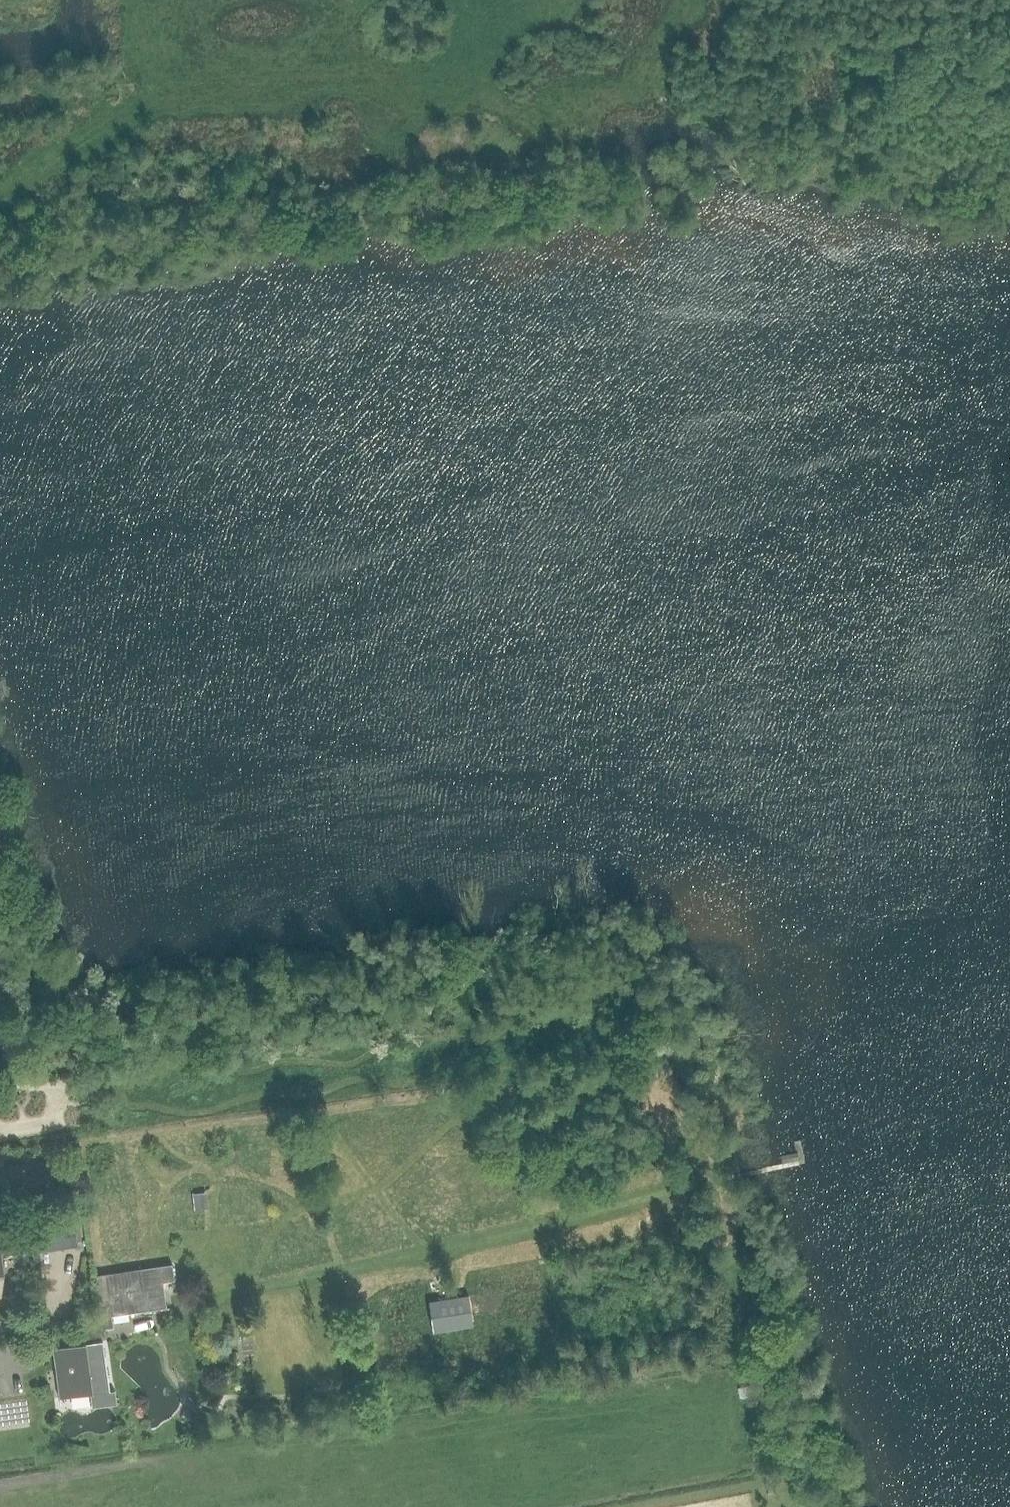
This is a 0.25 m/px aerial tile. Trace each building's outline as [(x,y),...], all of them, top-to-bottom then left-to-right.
[(32,1225),(36,1253),(78,1248),(74,1219),(32,1225)] [(107,1294),(96,1295),(100,1325),(113,1323),(112,1316),(165,1309),(162,1282),(174,1281),(172,1266),(104,1275),(107,1294)] [(470,1296),(428,1301),(433,1333),(475,1327),(470,1296)] [(103,1342),(53,1349),(59,1398),(91,1394),(93,1406),(117,1403),(115,1391),(110,1391),(103,1342)] [(225,1406),(222,1418),(234,1421),(237,1410),(225,1406)]
